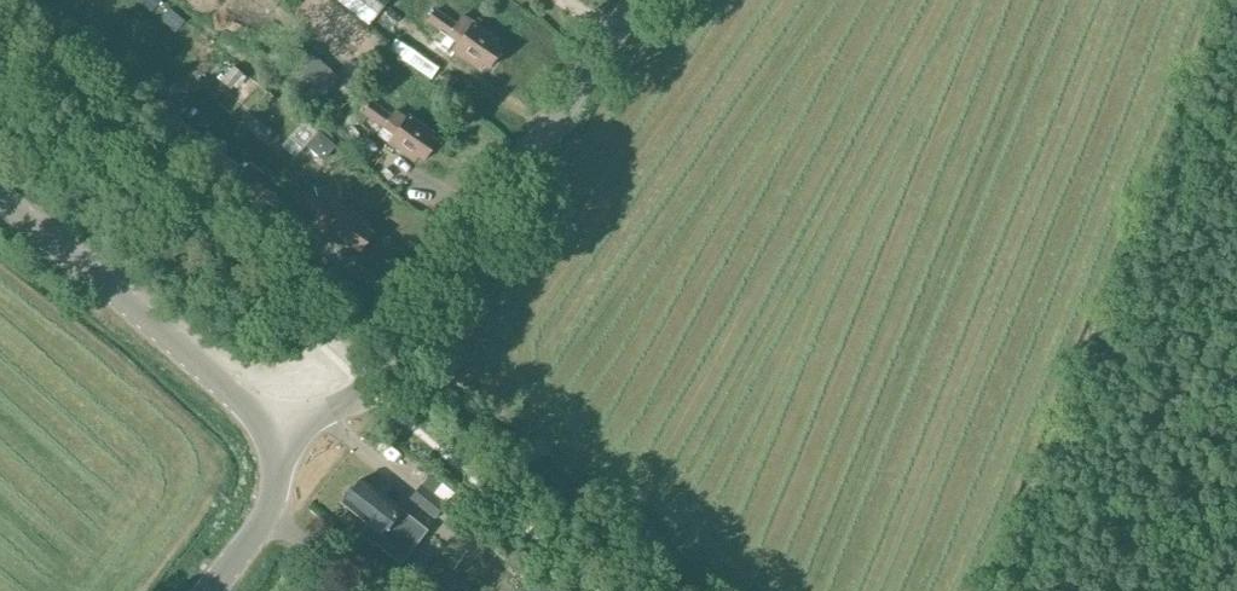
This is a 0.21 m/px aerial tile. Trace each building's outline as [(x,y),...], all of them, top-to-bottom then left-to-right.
[(377,15),(389,0),(357,0),(377,15)] [(437,10),(428,22),(440,30),(431,43),(450,57),(453,52),(478,70),(482,65),(487,69),(501,49),(495,45),(498,41),(475,25),(461,16),(456,23),(437,10)] [(438,65),(394,36),(386,49),(429,78),(438,65)] [(306,51),(282,84),(316,107),(339,74),(306,51)] [(238,73),(250,79),(261,59),(248,53),(238,73)] [(430,137),(433,133),(410,117),(404,125),(372,102),(364,114),(395,136),(389,144),(413,162),(417,157),(423,161),(436,141),(430,137)] [(327,208),(308,194),(299,206),(318,220),(327,208)] [(366,229),(369,225),(344,208),(324,236),(349,253),(352,249),(358,253),(372,233),(366,229)] [(342,503),(341,503),(367,524),(359,535),(372,545),(373,543),(399,564),(425,531),(402,513),(398,510),(360,480),(342,503)] [(435,518),(446,503),(422,484),(410,499),(435,518)]
